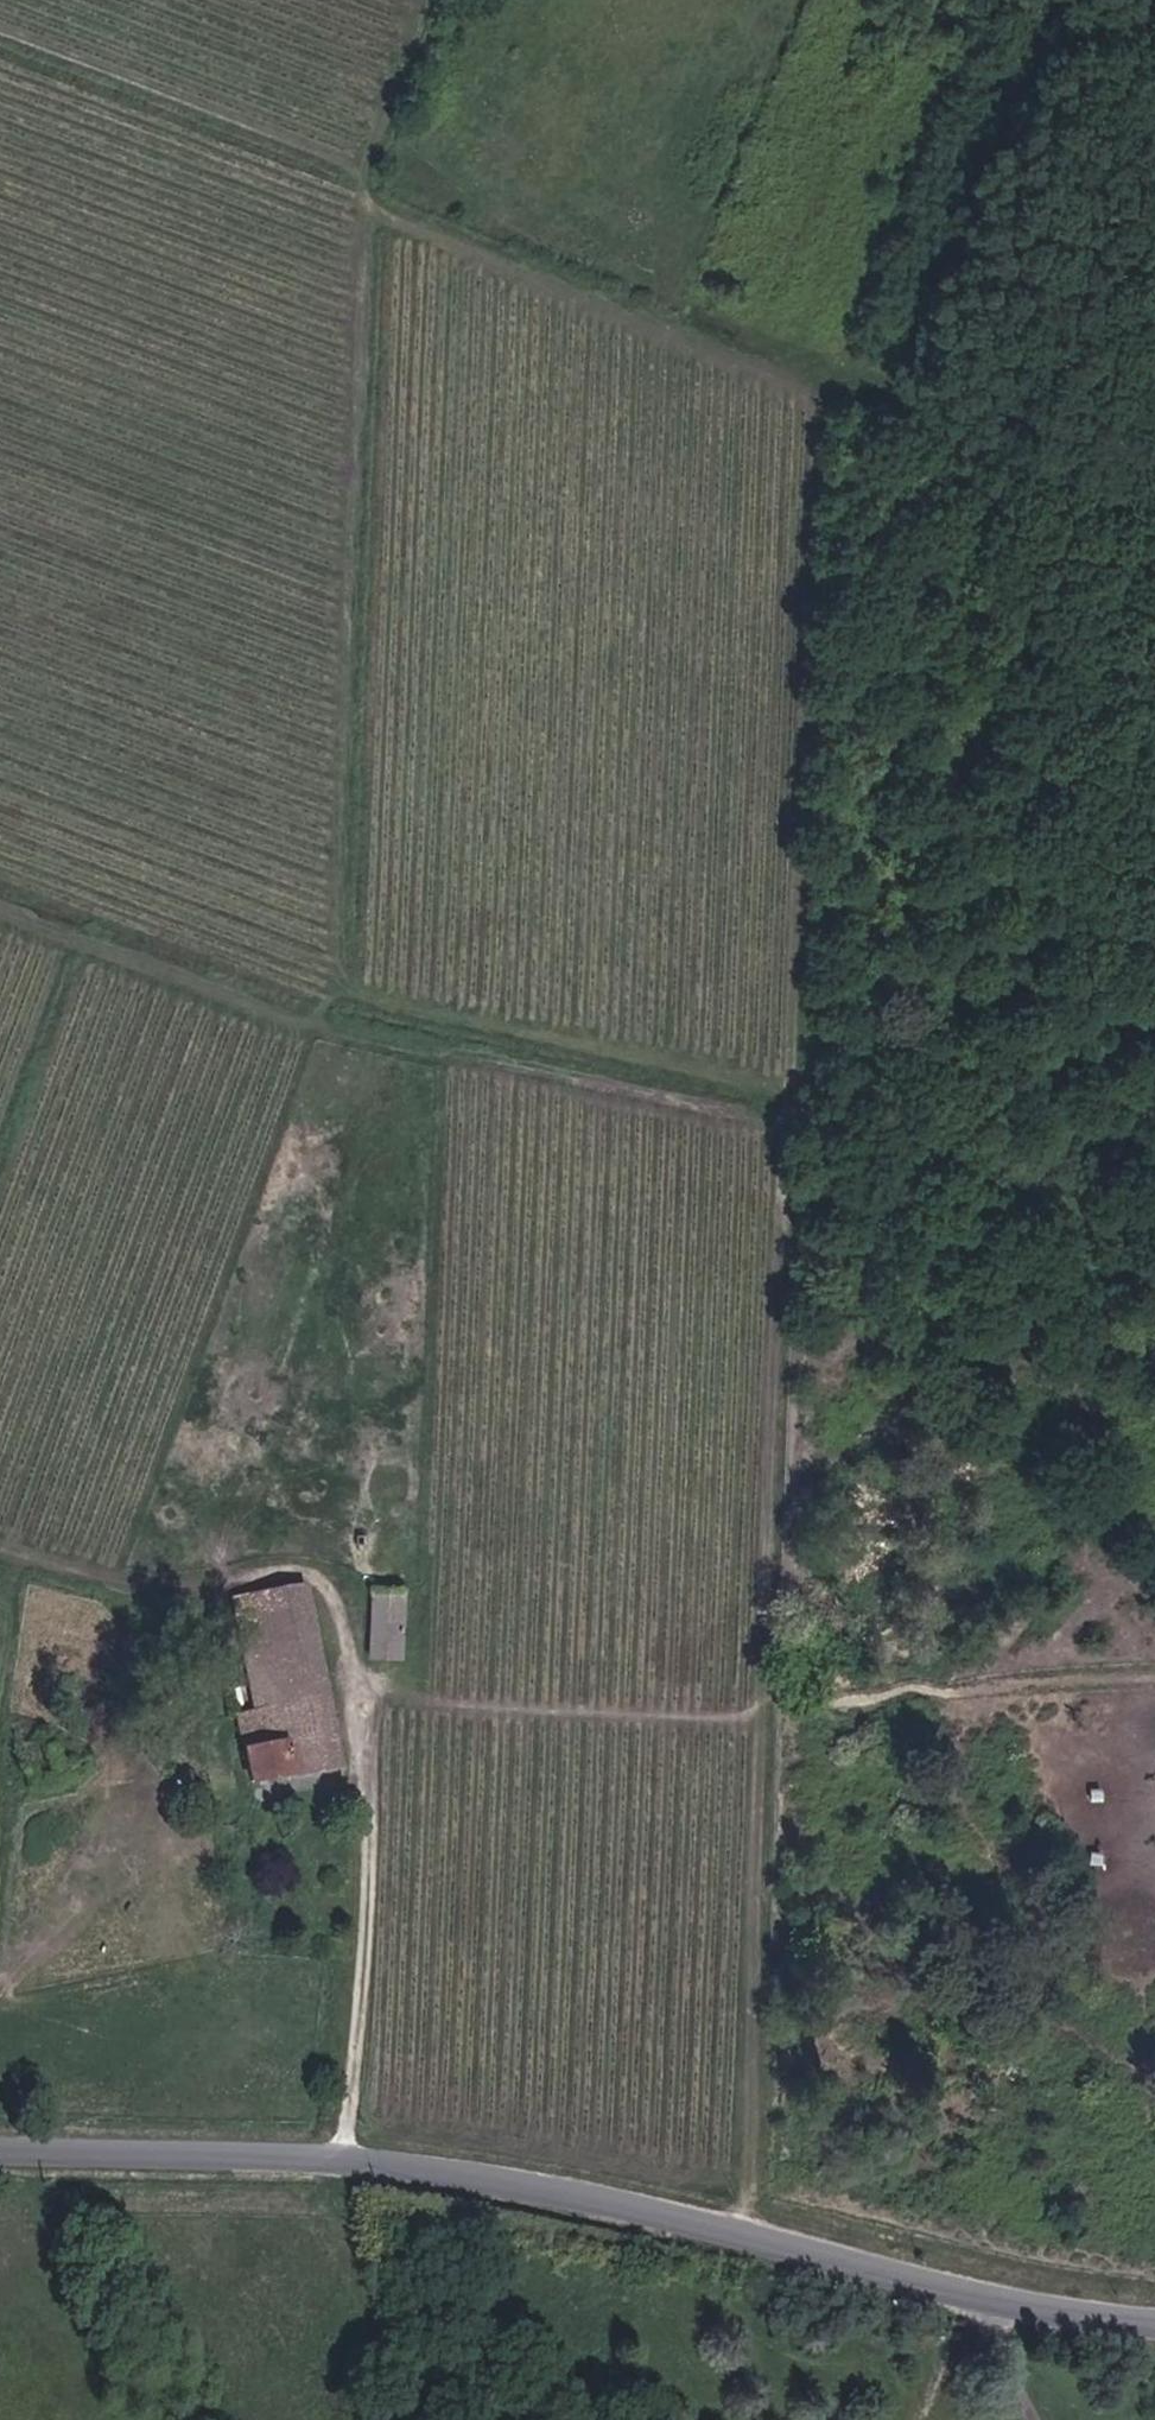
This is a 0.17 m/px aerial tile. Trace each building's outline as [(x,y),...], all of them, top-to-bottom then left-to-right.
[(386,1594),(393,1527),(364,1524),(358,1591),(386,1594)] [(256,1558),(250,1530),(218,1535),(238,1641),(221,1645),(236,1714),(326,1699),(301,1548),(256,1558)]
